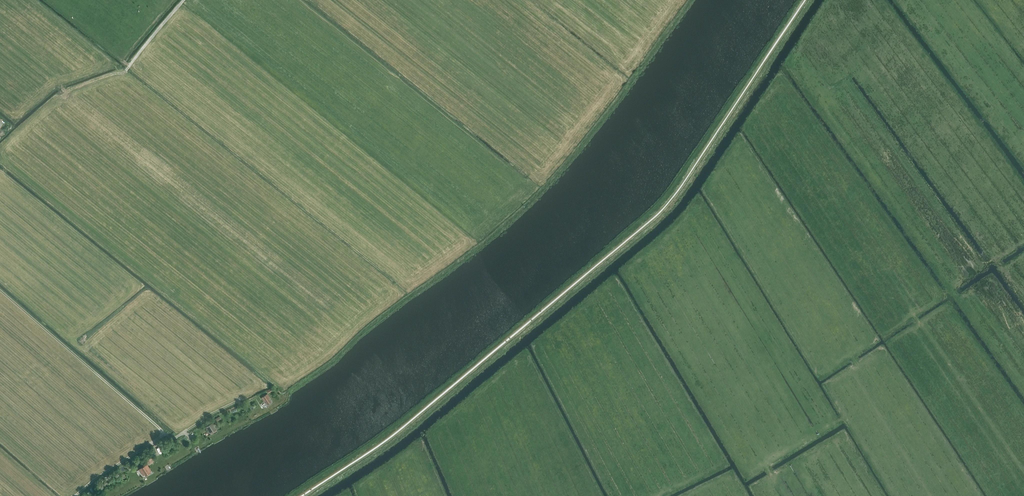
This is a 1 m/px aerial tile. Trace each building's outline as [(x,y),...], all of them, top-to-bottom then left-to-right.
[(267,404),(271,402),(269,398),(270,398),(267,394),(261,397),(264,401),(265,401),(267,404)] [(210,433),(216,429),(214,425),(216,423),(214,421),(211,422),(212,423),(206,427),(207,429),(207,430),(208,431),(209,431),(210,433)] [(150,473),(150,472),(151,471),(147,464),(139,469),(143,476),(145,475),(145,476),(150,473)]
